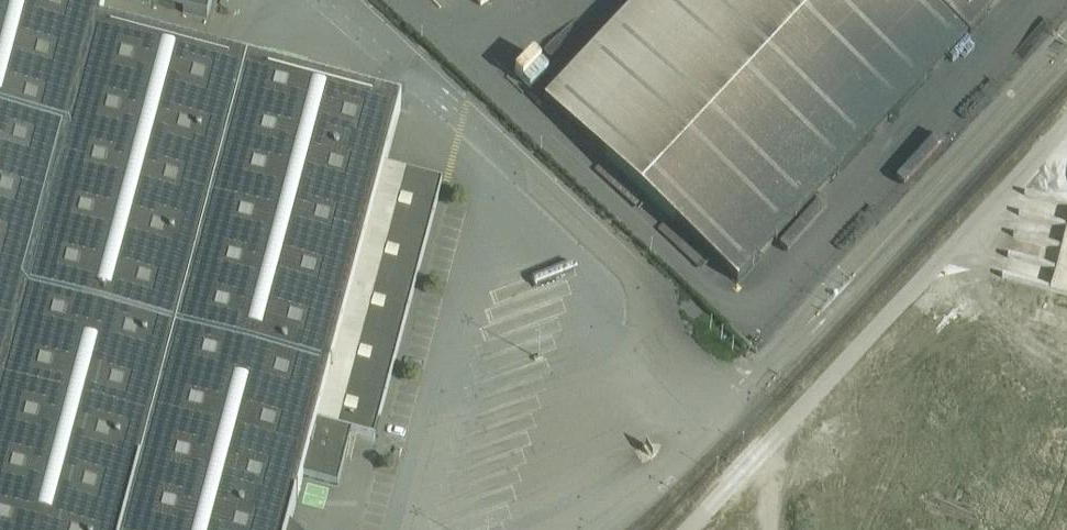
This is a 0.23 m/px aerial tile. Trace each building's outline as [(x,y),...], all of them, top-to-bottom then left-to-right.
[(289,527),(302,477),(337,486),(350,436),(373,442),(441,185),(384,170),(400,108),(246,67),(99,28),(106,0),(0,0),(0,529),(291,529),(289,527)] [(206,18),(211,0),(138,0),(206,18)] [(544,100),(737,281),(1000,0),(638,0),(544,100)]
